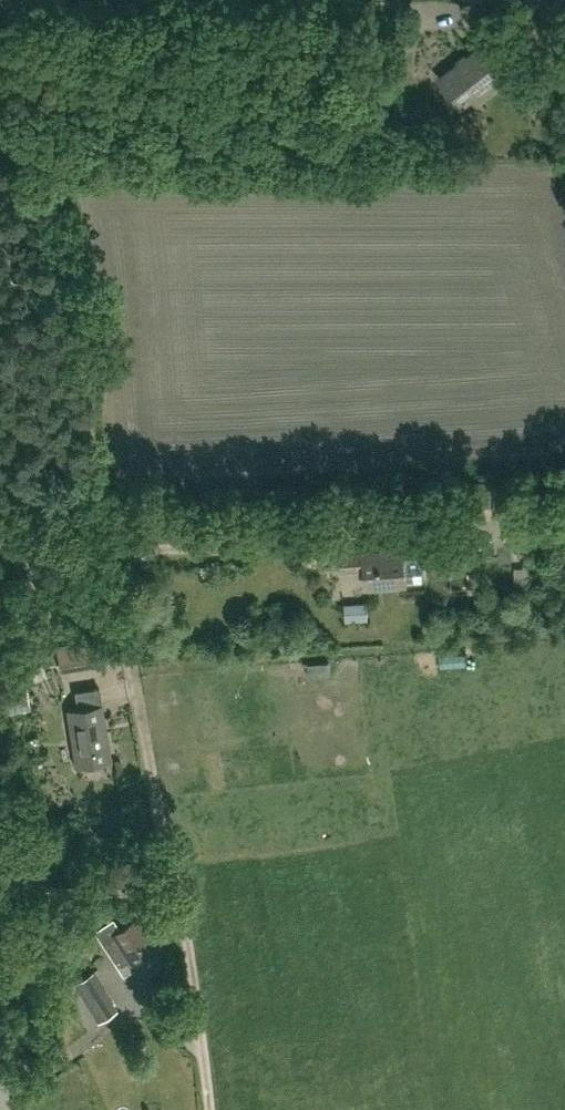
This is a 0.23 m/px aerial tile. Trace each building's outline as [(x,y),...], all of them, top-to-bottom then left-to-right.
[(506,75),(483,45),(440,78),(460,104),(477,91),(480,95),(506,75)] [(380,552),(341,554),(342,570),(365,569),(366,587),(406,584),(404,554),(380,556),(380,552)] [(68,673),(103,669),(101,647),(66,651),(68,673)] [(66,709),(76,765),(111,760),(101,703),(66,709)] [(157,953),(135,919),(102,940),(118,965),(129,958),(135,968),(139,975),(157,963),(153,956),(157,953)] [(73,983),(98,1021),(113,1012),(89,973),(73,983)] [(110,980),(103,983),(114,1007),(121,1003),(110,980)]
